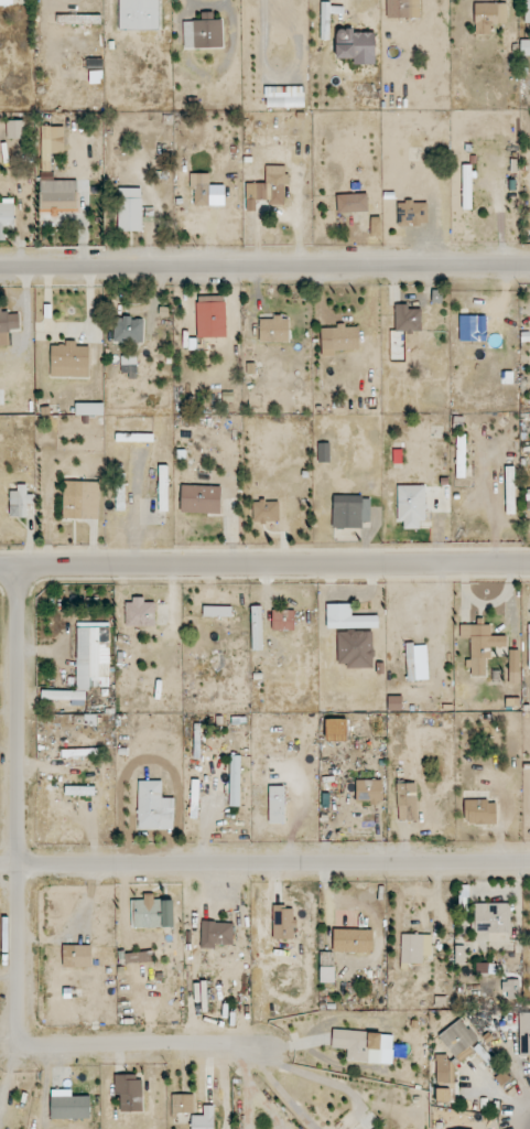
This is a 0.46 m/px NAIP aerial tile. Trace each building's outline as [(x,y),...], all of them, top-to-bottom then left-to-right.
[(120,30),(160,29),(159,0),(119,0),(120,30)] [(419,0),(387,0),(387,18),(419,18),(419,0)] [(506,3),(474,3),(475,34),(491,34),(491,24),(507,24),(506,3)] [(321,40),(330,40),(330,14),(344,14),(344,5),(321,4),(321,40)] [(101,16),(57,15),(57,24),(101,25),(101,16)] [(184,49),(223,47),(222,20),(184,21),(184,49)] [(375,64),(375,30),(336,31),(336,59),(354,59),(354,65),(375,64)] [(521,40),(520,56),(529,56),(529,40),(521,40)] [(86,70),(90,70),(90,83),(102,84),(102,59),(86,59),(86,70)] [(304,97),(267,97),(267,107),(304,107),(304,97)] [(7,138),(24,138),(24,120),(7,121),(7,138)] [(41,172),(51,172),(52,153),(64,153),(64,127),(42,126),(41,172)] [(472,209),(471,165),(462,165),(463,210),(472,209)] [(246,184),(246,208),(286,207),(285,166),(265,166),(266,183),(246,184)] [(194,206),(209,206),(209,174),(190,174),(190,189),(194,189),(194,206)] [(40,208),(76,209),(77,181),(40,180),(40,208)] [(142,231),(142,188),(117,188),(118,232),(142,231)] [(338,214),(368,212),(367,194),(337,195),(338,214)] [(14,199),(2,199),(3,203),(0,203),(0,240),(6,240),(6,229),(15,229),(14,199)] [(428,202),(397,202),(397,226),(428,225),(428,202)] [(197,339),(189,339),(190,350),(204,350),(204,338),(227,338),(225,296),(196,297),(197,339)] [(395,332),(421,331),(421,309),(409,310),(408,304),(395,305),(395,332)] [(10,346),(9,330),(19,329),(19,311),(0,311),(0,346),(10,346)] [(144,318),(113,317),(113,342),(144,343),(144,318)] [(289,342),(289,318),(259,318),(259,342),(289,342)] [(359,326),(336,326),(337,328),(321,328),(322,356),(335,356),(334,350),(359,350),(359,326)] [(89,377),(89,346),(76,346),(76,341),(64,341),(64,345),(51,345),(50,377),(89,377)] [(121,376),(137,376),(137,356),(122,356),(121,376)] [(75,415),(103,416),(104,403),(76,403),(75,415)] [(153,434),(117,433),(117,441),(153,443),(153,434)] [(329,443),(318,444),(318,463),(330,463),(329,443)] [(456,477),(463,478),(464,460),(465,460),(465,449),(457,449),(456,477)] [(168,511),(167,466),(159,466),(159,511),(168,511)] [(516,514),(515,467),(505,467),(506,514),(516,514)] [(126,511),(125,473),(115,473),(116,511),(126,511)] [(99,519),(100,482),(63,481),(63,518),(99,519)] [(397,486),(398,521),(404,521),(404,529),(425,529),(424,485),(397,486)] [(180,513),(220,514),(221,486),(181,486),(180,513)] [(27,487),(10,487),(9,517),(27,518),(28,504),(33,504),(34,495),(27,494),(27,487)] [(332,528),(362,529),(362,522),(370,522),(371,497),(333,496),(332,528)] [(279,501),(253,502),(253,522),(279,522),(279,501)] [(156,626),(155,602),(144,602),(144,599),(125,599),(126,626),(156,626)] [(327,604),(327,628),(378,628),(378,616),(352,616),(351,604),(327,604)] [(232,606),(203,606),(203,617),(232,617),(232,606)] [(251,606),(253,650),(263,650),(261,606),(251,606)] [(294,631),(294,610),(272,610),(272,631),(294,631)] [(460,625),(460,638),(470,638),(471,659),(468,660),(469,676),(486,676),(485,659),(491,659),(491,647),(506,647),(506,636),(490,636),(490,624),(460,625)] [(373,631),(337,632),(338,667),(373,667),(373,631)] [(407,681),(428,680),(427,644),(406,645),(407,681)] [(509,684),(519,684),(520,650),(510,650),(509,684)] [(402,696),(388,696),(388,711),(402,711),(402,696)] [(75,725),(97,725),(98,715),(75,715),(75,725)] [(326,719),(326,741),(347,741),(347,719),(326,719)] [(99,756),(99,748),(62,750),(62,757),(99,756)] [(241,756),(230,756),(229,806),(240,806),(241,756)] [(162,798),(162,781),(139,780),(137,828),(174,829),(174,798),(162,798)] [(383,780),(356,780),(356,801),(382,802),(383,780)] [(398,821),(418,821),(416,783),(397,783),(398,821)] [(95,787),(65,786),(65,795),(94,795),(95,787)] [(284,786),(269,786),(269,824),(284,823),(284,786)] [(464,801),(465,825),(496,824),(496,800),(464,801)] [(173,900),(154,900),(154,894),(143,894),(143,900),(131,900),(132,928),(174,927),(173,900)] [(510,904),(475,903),(474,933),(510,933),(510,904)] [(273,939),(293,940),(293,926),(295,926),(295,907),(274,906),(273,939)] [(201,948),(214,948),(214,944),(233,945),(233,922),(201,922),(201,948)] [(333,952),(373,953),(373,930),(333,929),(333,952)] [(401,963),(423,964),(423,956),(430,957),(431,935),(401,934),(401,963)] [(92,945),(63,945),(63,967),(91,968),(92,945)] [(465,963),(464,946),(455,946),(455,963),(465,963)] [(124,953),(125,963),(154,962),(153,951),(124,953)] [(334,982),(334,953),(320,952),(320,982),(334,982)] [(496,964),(476,963),(475,973),(496,973),(496,964)] [(519,1013),(519,1055),(529,1055),(529,1012),(519,1013)] [(477,1040),(461,1019),(438,1036),(455,1057),(477,1040)] [(347,1062),(391,1064),(393,1033),(332,1031),(332,1048),(347,1049),(347,1062)] [(473,1048),(496,1074),(502,1068),(479,1043),(473,1048)] [(457,1102),(456,1055),(448,1056),(448,1054),(435,1054),(436,1102),(457,1102)] [(510,1079),(504,1070),(494,1077),(501,1086),(510,1079)] [(115,1076),(115,1095),(120,1095),(120,1112),(142,1112),(142,1075),(115,1076)] [(71,1090),(50,1090),(51,1120),(91,1119),(90,1096),(72,1096),(71,1090)] [(172,1114),(194,1114),(194,1094),(172,1095),(172,1114)] [(214,1105),(204,1105),(204,1116),(192,1115),(191,1128),(214,1128),(214,1105)]
